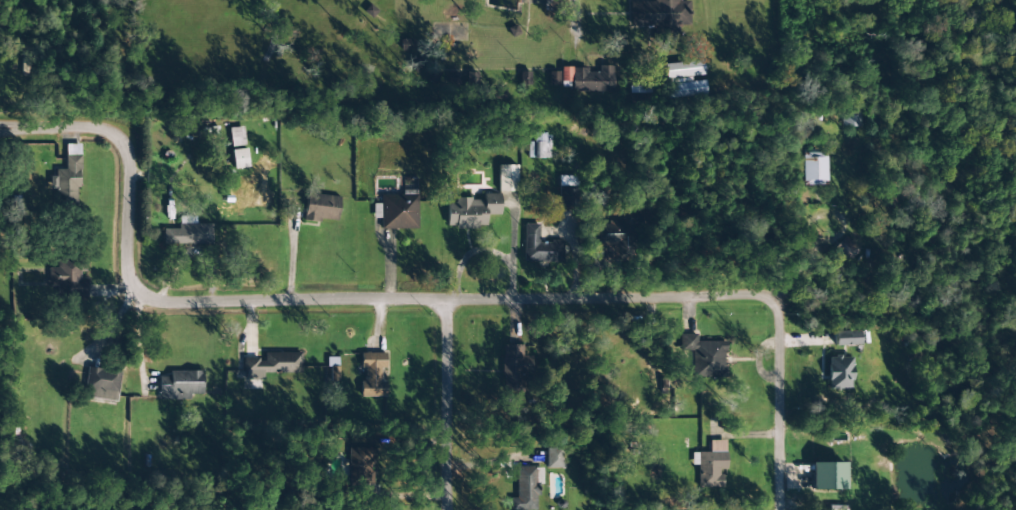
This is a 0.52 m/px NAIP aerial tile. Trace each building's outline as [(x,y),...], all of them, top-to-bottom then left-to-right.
[(630,27),(654,27),(655,39),(678,38),(677,26),(688,26),(688,0),(678,1),(678,0),(655,0),(655,1),(630,2),(630,27)] [(704,96),(704,81),(691,81),(691,76),(703,75),(702,61),(665,63),(666,97),(704,96)] [(561,68),(561,81),(571,81),(571,93),(613,93),(613,66),(598,66),(598,72),(588,72),(588,67),(561,68)] [(559,72),(549,71),(549,84),(558,84),(559,72)] [(520,85),(529,85),(530,72),(520,72),(520,85)] [(231,147),(245,145),(243,127),(229,128),(231,147)] [(527,158),(550,158),(550,134),(533,133),(533,142),(527,142),(527,158)] [(65,144),(65,169),(55,169),(55,198),(79,198),(79,144),(65,144)] [(234,169),(248,168),(246,149),(232,150),(234,169)] [(824,184),(825,150),(802,150),(802,184),(824,184)] [(516,165),(497,165),(498,192),(517,191),(516,165)] [(574,207),(572,176),(558,177),(559,207),(574,207)] [(339,196),(305,194),(304,220),(338,222),(339,196)] [(417,194),(381,194),(380,229),(417,229),(417,194)] [(500,215),(500,194),(483,194),(483,199),(455,199),(455,203),(446,203),(447,227),(486,227),(486,215),(500,215)] [(594,223),(595,258),(606,258),(606,246),(615,246),(616,258),(631,258),(631,227),(642,227),(642,213),(624,214),(624,222),(594,223)] [(211,224),(196,224),(196,216),(179,217),(179,229),(162,229),(163,245),(212,244),(211,224)] [(563,262),(563,242),(538,241),(539,224),(524,224),(523,261),(563,262)] [(860,249),(845,235),(832,250),(847,263),(860,249)] [(84,296),(84,271),(86,271),(86,260),(57,260),(57,268),(47,268),(47,284),(57,284),(57,295),(84,296)] [(834,346),(859,345),(858,331),(833,332),(834,346)] [(692,377),(724,377),(724,342),(696,342),(696,334),(679,334),(679,351),(692,351),(692,377)] [(522,345),(501,345),(503,391),(520,391),(520,372),(529,372),(528,358),(522,358),(522,345)] [(301,373),(301,353),(264,353),(264,359),(243,359),(243,389),(262,388),(262,373),(301,373)] [(385,353),(360,353),(360,368),(361,368),(362,395),(383,394),(383,369),(385,369),(385,353)] [(851,357),(828,356),(827,389),(851,389),(851,357)] [(338,380),(338,357),(329,358),(329,381),(338,380)] [(117,401),(120,371),(87,367),(84,398),(117,401)] [(158,400),(190,399),(190,395),(203,394),(202,371),(169,372),(169,377),(158,377),(158,400)] [(722,487),(722,472),(725,472),(725,440),(709,440),(709,452),(691,452),(691,465),(698,465),(698,488),(722,487)] [(374,448),(349,448),(350,484),(361,484),(362,502),(375,502),(374,448)] [(561,468),(561,448),(545,448),(545,468),(561,468)] [(845,462),(811,463),(811,490),(845,489),(845,462)] [(510,498),(511,509),(536,509),(536,484),(542,484),(542,467),(515,467),(516,498),(510,498)]
